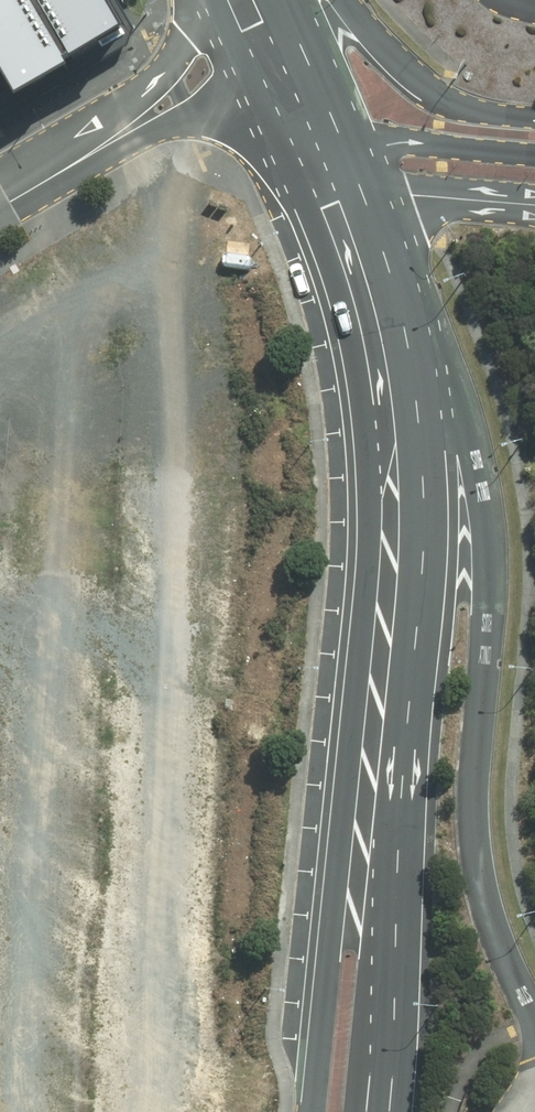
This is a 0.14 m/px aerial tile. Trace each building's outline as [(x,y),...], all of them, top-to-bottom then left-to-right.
[(122,0),(0,0),(0,112),(140,31),(122,0)]
